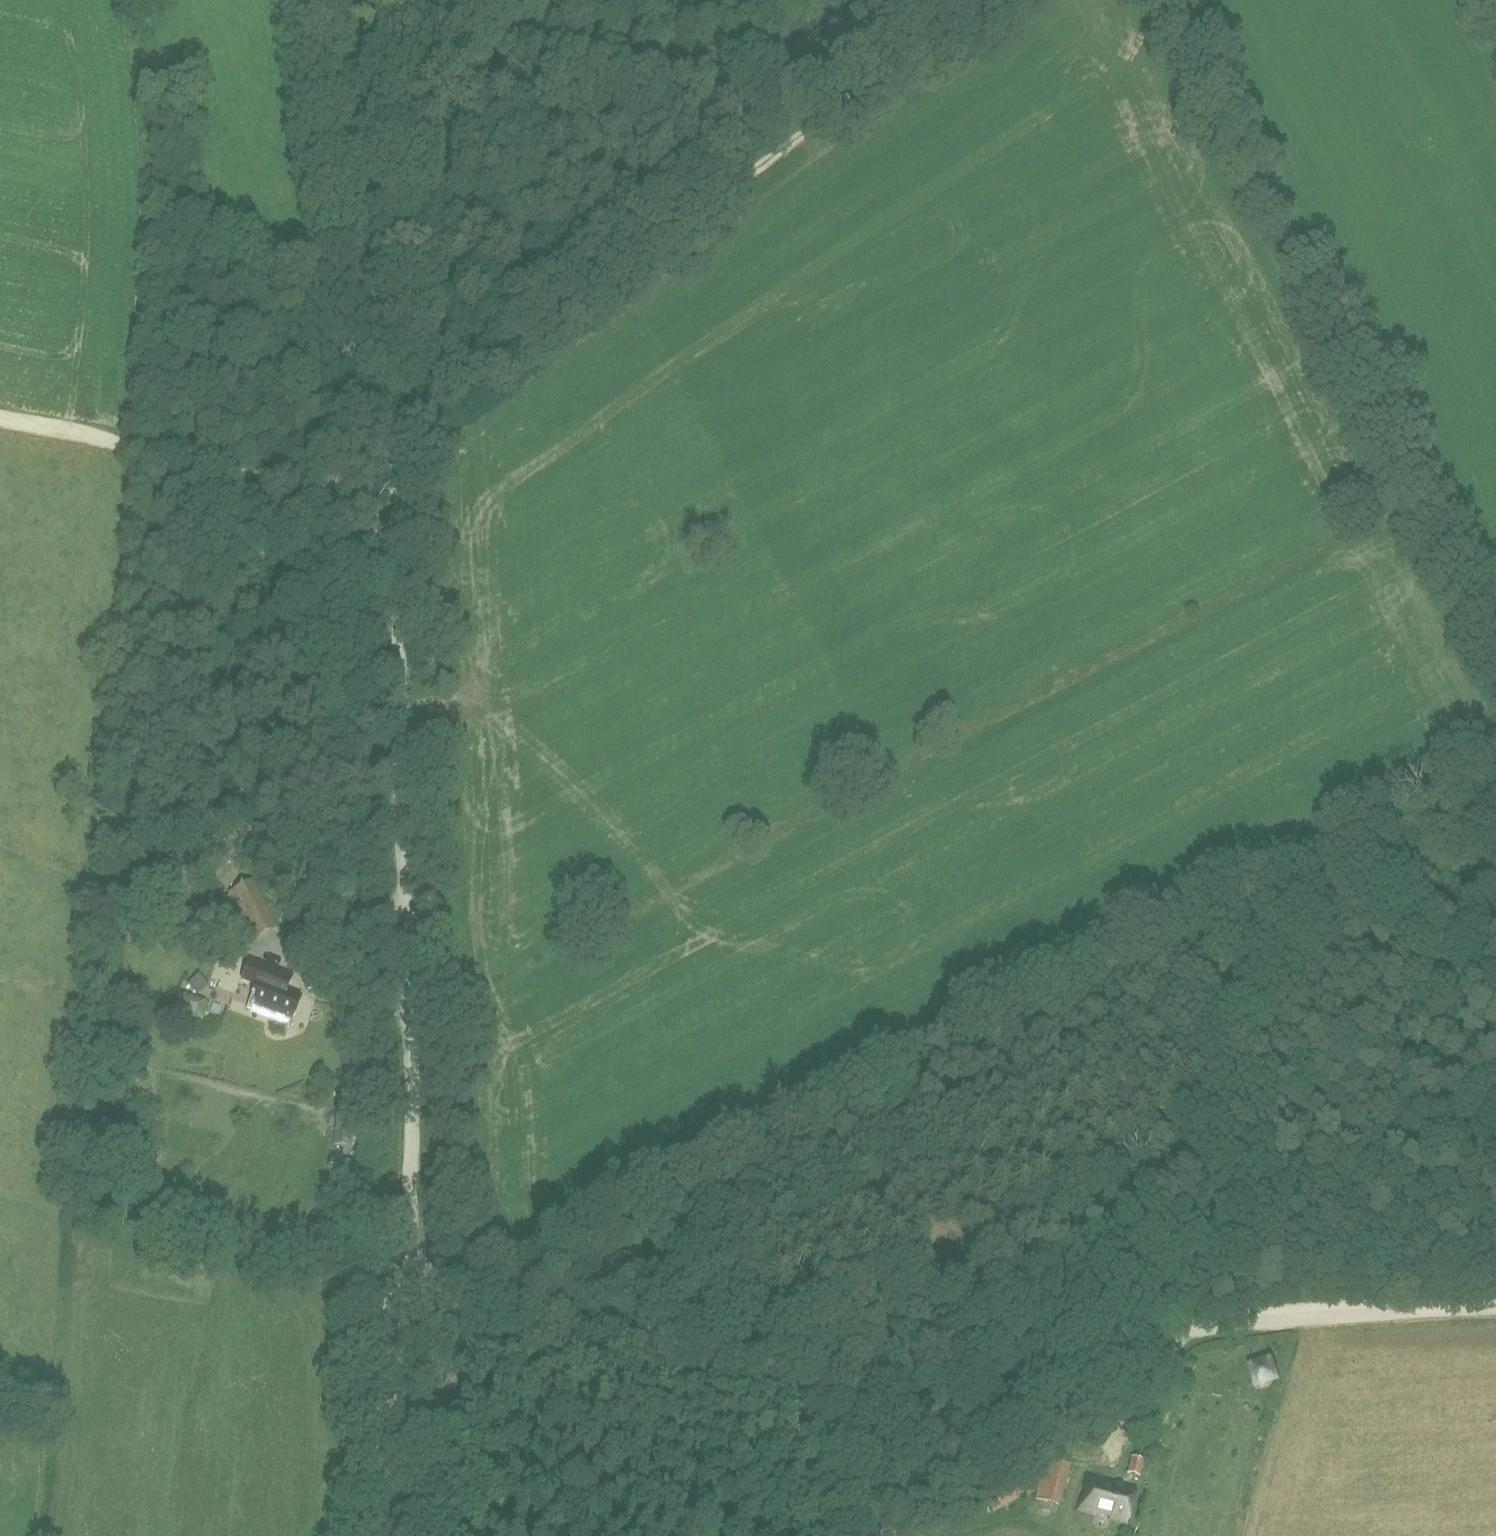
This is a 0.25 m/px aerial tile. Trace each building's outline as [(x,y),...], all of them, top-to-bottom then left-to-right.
[(232,894),(249,927),(255,939),(277,928),(254,883),(232,894)] [(291,1026),(300,1000),(285,995),(292,976),(251,961),(243,981),(258,987),(250,1011),(291,1026)] [(175,1010),(203,1019),(208,1003),(180,994),(175,1010)] [(1269,1364),(1258,1373),(1269,1388),(1281,1380),(1269,1364)] [(1128,1474),(1140,1477),(1144,1461),(1132,1458),(1128,1474)] [(1035,1499),(1060,1505),(1071,1467),(1046,1460),(1035,1499)] [(997,1509),(1021,1495),(1009,1475),(985,1488),(997,1509)] [(1109,1519),(1126,1524),(1136,1491),(1087,1477),(1084,1488),(1089,1490),(1086,1499),(1082,1497),(1078,1510),(1095,1514),(1096,1512),(1110,1516),(1109,1519)]
